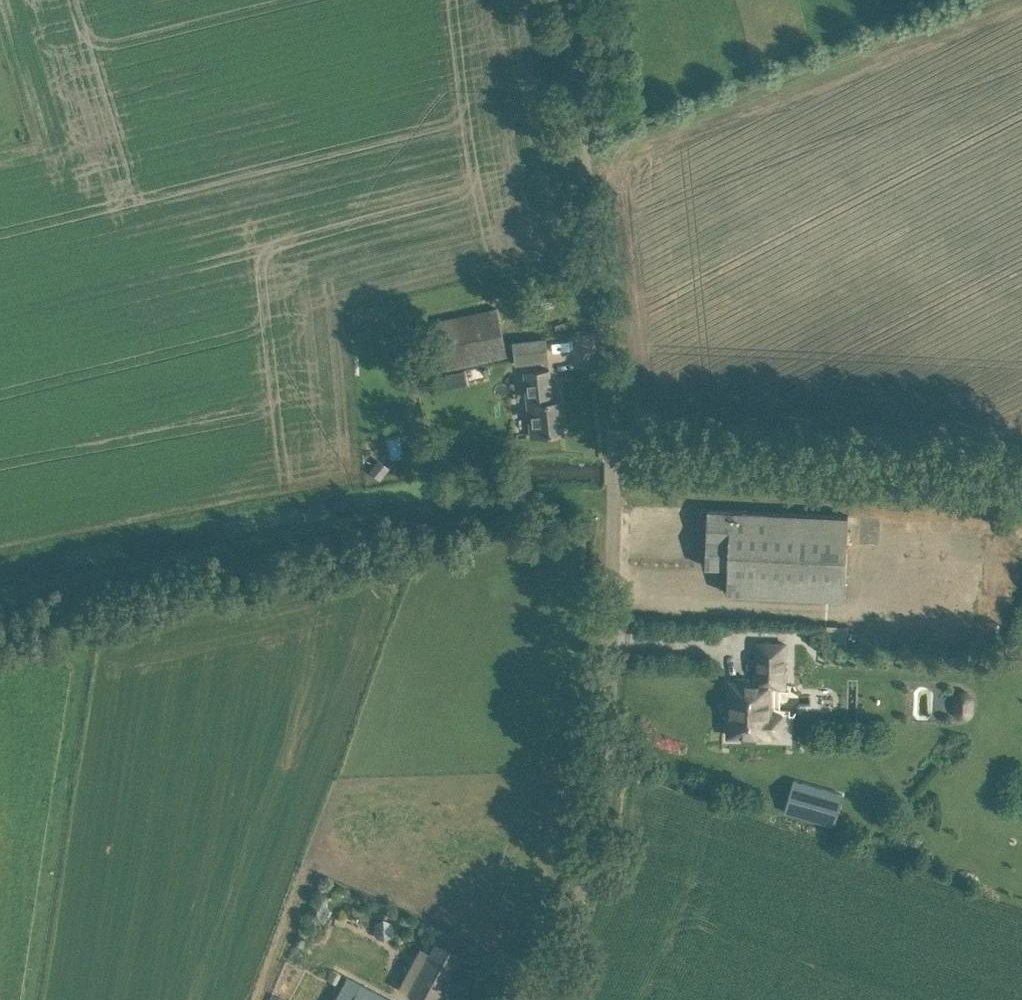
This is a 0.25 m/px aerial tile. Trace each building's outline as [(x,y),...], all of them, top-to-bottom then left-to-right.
[(438,320),(448,367),(508,354),(498,307),(438,320)] [(517,361),(549,358),(546,334),(514,337),(517,361)] [(530,370),(526,370),(527,386),(532,434),(564,431),(561,399),(553,400),(550,368),(530,370)] [(369,469),(379,478),(386,471),(375,462),(369,469)] [(846,576),(849,514),(709,508),(706,565),(729,566),(728,591),(826,596),(827,575),(846,576)] [(742,738),(757,739),(757,735),(770,735),(770,733),(783,734),(783,713),(770,713),(771,683),(785,683),(786,642),(758,642),(757,681),(750,681),(750,677),(735,676),(735,680),(731,680),(730,734),(743,734),(742,738)] [(953,694),(953,709),(956,713),(961,716),(964,716),(968,715),(972,712),(974,709),(974,694),(970,689),(967,687),(965,687),(960,687),(957,688),(954,692),(953,694)] [(794,778),(785,811),(834,825),(843,792),(794,778)] [(458,954),(432,940),(407,989),(427,999),(440,999),(445,991),(440,988),(458,954)] [(362,984),(353,999),(393,999),(362,984)]
